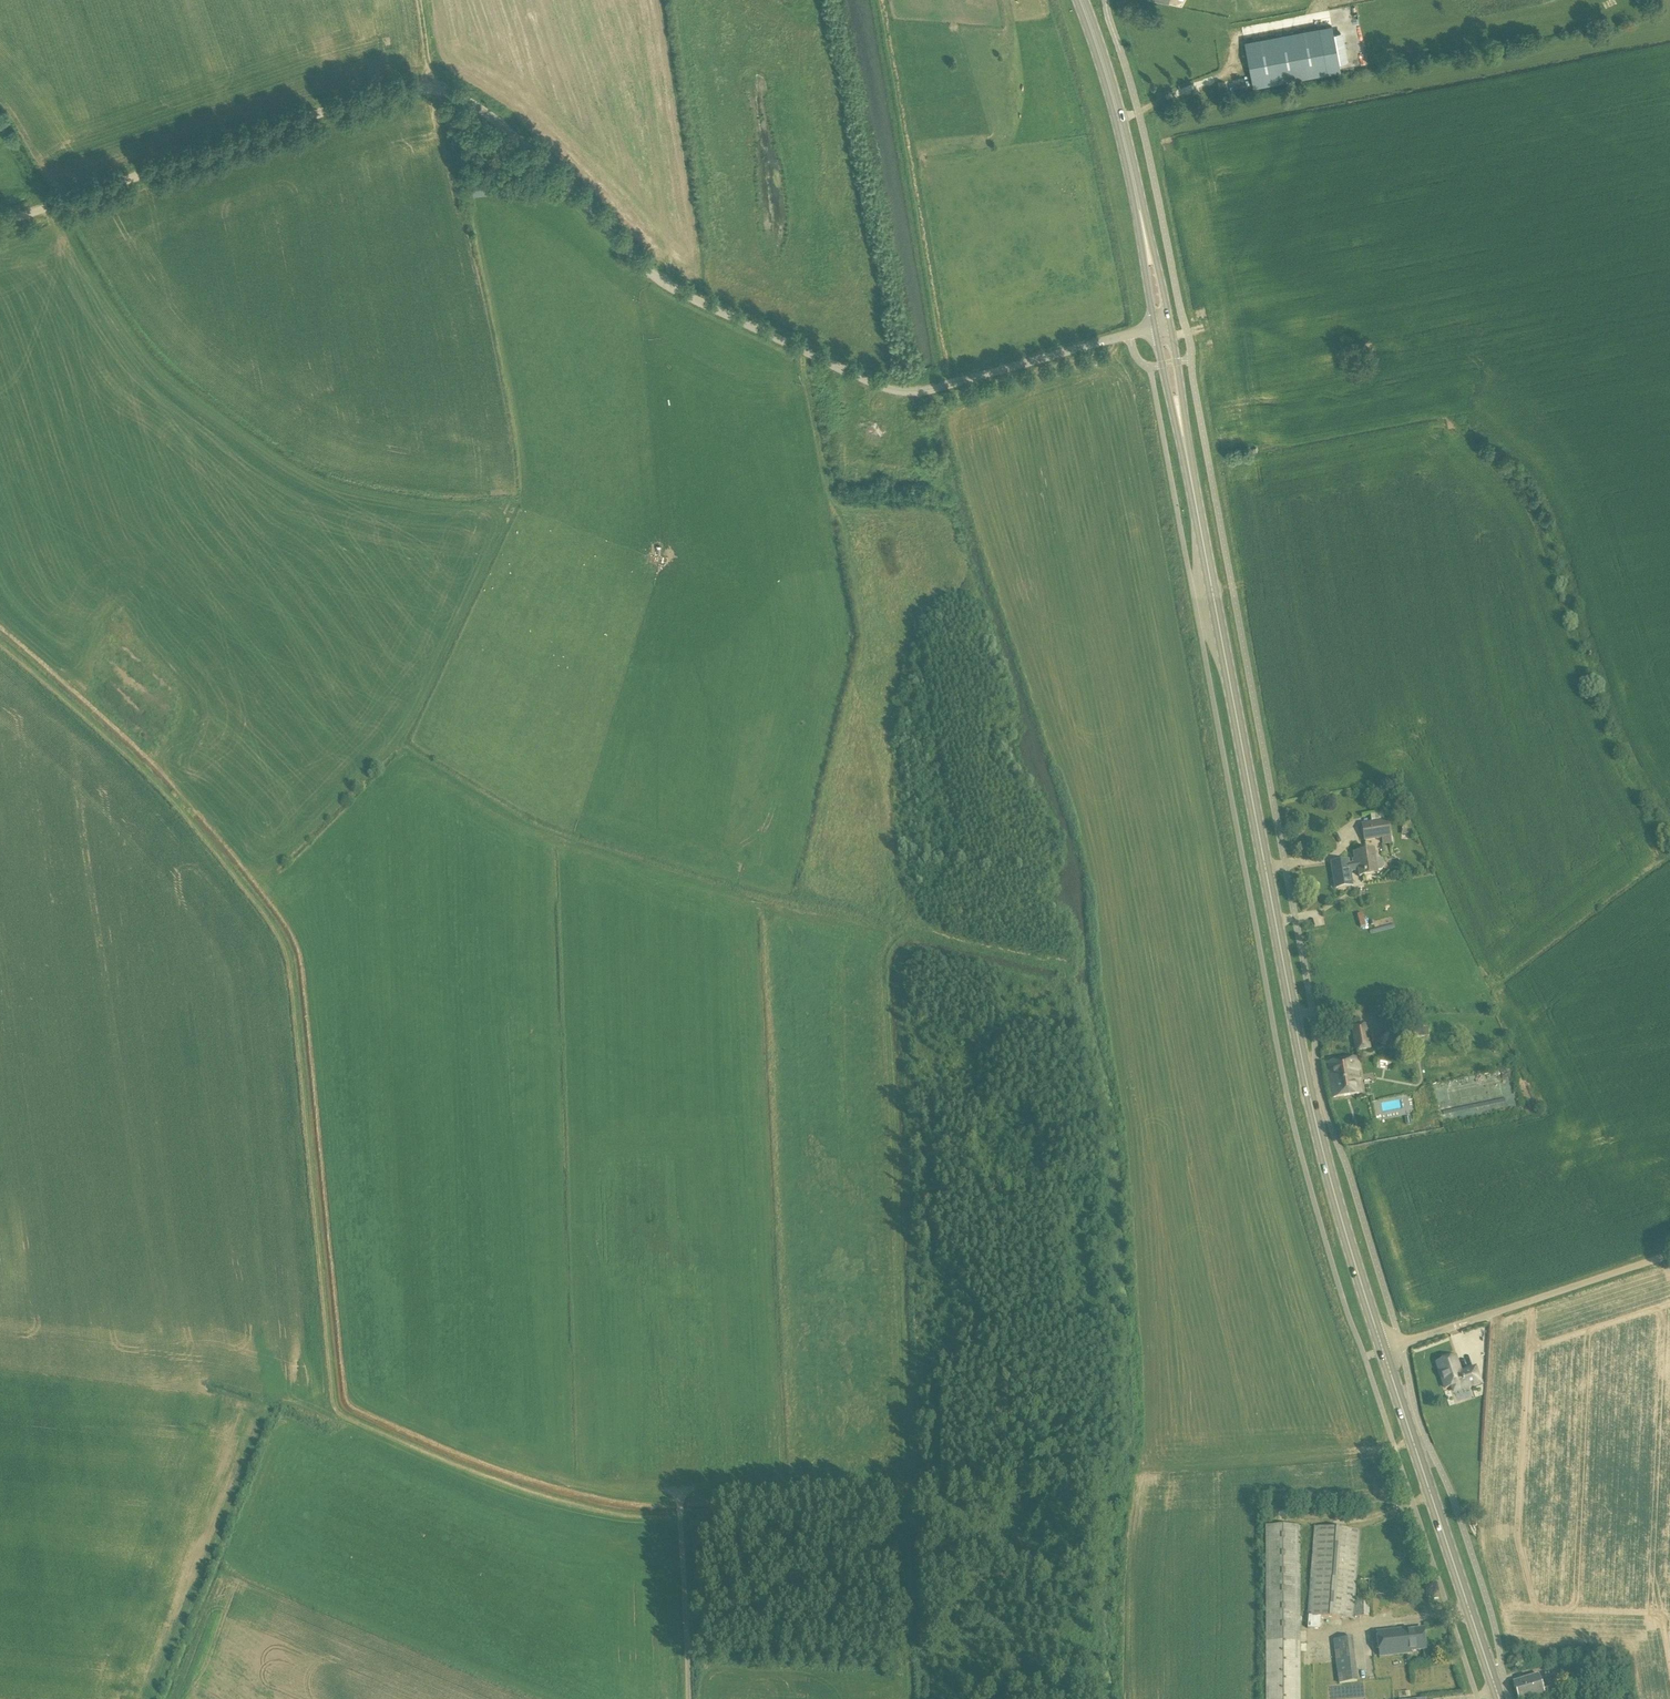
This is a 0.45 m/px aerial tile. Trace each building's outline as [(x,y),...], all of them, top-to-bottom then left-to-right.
[(1253,86),(1340,70),(1332,26),(1244,43),(1253,86)] [(472,183),(473,196),(487,195),(486,182),(472,183)] [(1372,811),(1373,818),(1385,816),(1385,810),(1372,811)] [(1391,843),(1388,820),(1361,823),(1363,841),(1381,839),(1382,844),(1391,843)] [(1353,863),(1354,871),(1358,870),(1359,876),(1378,873),(1378,871),(1381,870),(1384,867),(1383,861),(1380,858),(1376,859),(1375,850),(1360,852),(1361,859),(1357,859),(1357,862),(1353,863)] [(1354,871),(1353,863),(1348,863),(1348,861),(1332,863),(1335,888),(1352,885),(1350,871),(1354,871)] [(1355,1051),(1370,1049),(1366,1024),(1351,1027),(1355,1051)] [(1424,1037),(1423,1024),(1414,1025),(1415,1038),(1424,1037)] [(1333,1097),(1361,1092),(1357,1070),(1359,1070),(1357,1058),(1327,1061),(1333,1097)] [(1383,1101),(1384,1113),(1407,1110),(1405,1098),(1383,1101)] [(1461,1372),(1456,1357),(1437,1363),(1445,1388),(1451,1386),(1453,1391),(1480,1382),(1475,1367),(1461,1372)] [(1455,1430),(1458,1440),(1473,1436),(1470,1426),(1455,1430)] [(1300,1525),(1265,1525),(1266,1698),(1300,1698),(1300,1525)] [(1354,1620),(1361,1530),(1314,1527),(1307,1615),(1309,1615),(1307,1628),(1320,1629),(1321,1617),(1354,1620)] [(1369,1616),(1369,1579),(1357,1579),(1357,1601),(1355,1601),(1355,1616),(1369,1616)] [(1408,1630),(1408,1628),(1377,1632),(1380,1656),(1410,1652),(1410,1651),(1426,1649),(1423,1629),(1408,1630)] [(1338,1684),(1357,1681),(1352,1638),(1333,1640),(1338,1684)] [(1538,1674),(1513,1682),(1518,1698),(1526,1698),(1544,1694),(1544,1693),(1559,1689),(1557,1682),(1542,1686),(1538,1674)]
